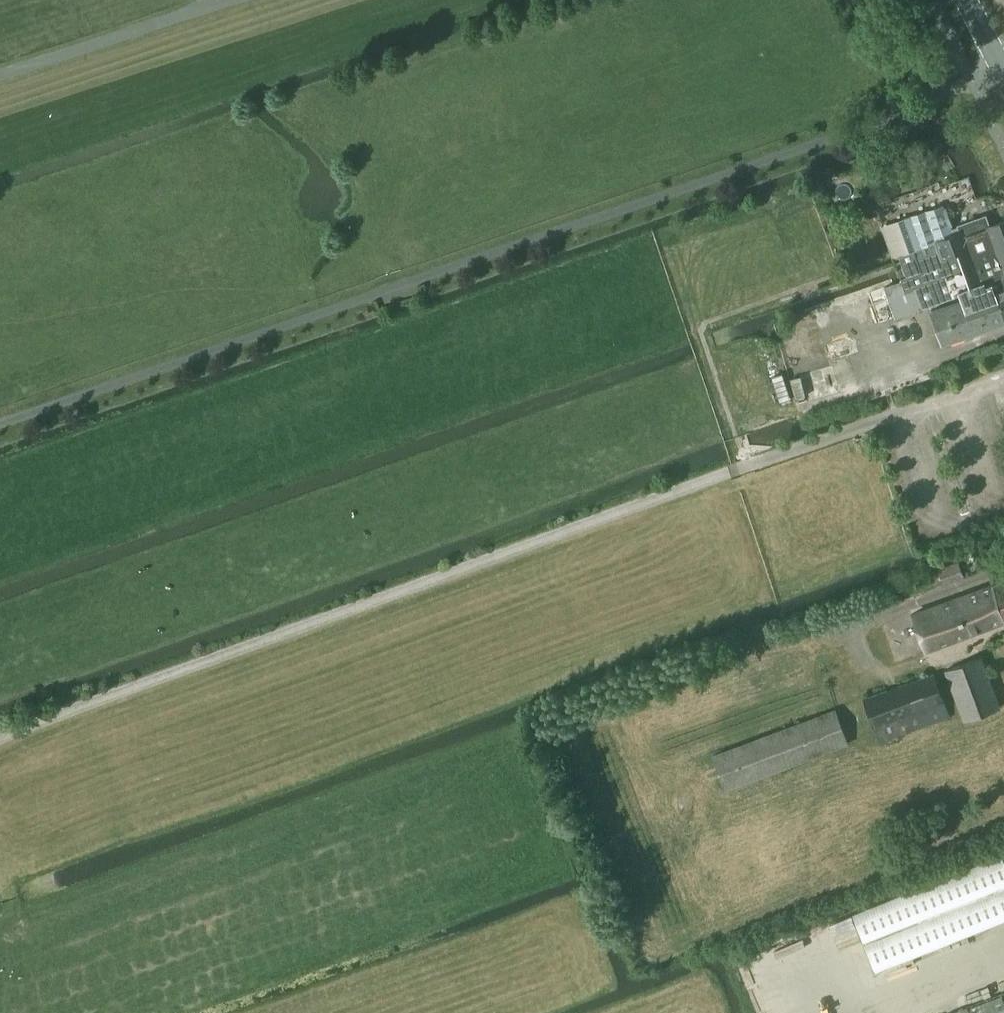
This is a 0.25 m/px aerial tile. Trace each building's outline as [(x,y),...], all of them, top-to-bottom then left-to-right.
[(898,220),(909,252),(898,256),(906,277),(921,272),(919,266),(960,252),(972,289),(971,289),(972,290),(991,284),(992,285),(995,286),(1003,311),(1003,221),(988,226),(985,216),(959,225),(959,226),(950,229),(949,227),(951,227),(945,210),(943,210),(941,204),(898,220)] [(900,279),(883,285),(894,317),(971,289),(972,289),(960,252),(919,266),(921,272),(906,277),(900,279)] [(931,310),(943,344),(1003,322),(1003,311),(995,286),(992,285),(993,288),(931,310)] [(944,583),(963,577),(958,563),(940,568),(944,583)] [(992,584),(993,585),(913,614),(925,650),(1003,621),(1003,580),(992,584)] [(964,721),(999,707),(981,656),(945,670),(964,721)] [(879,741),(950,716),(932,673),(889,689),(863,699),(879,741)] [(824,712),(713,755),(726,787),(769,771),(845,743),(833,709),(824,712)] [(853,912),(875,970),(1003,919),(1003,859),(1002,854),(853,912)]
